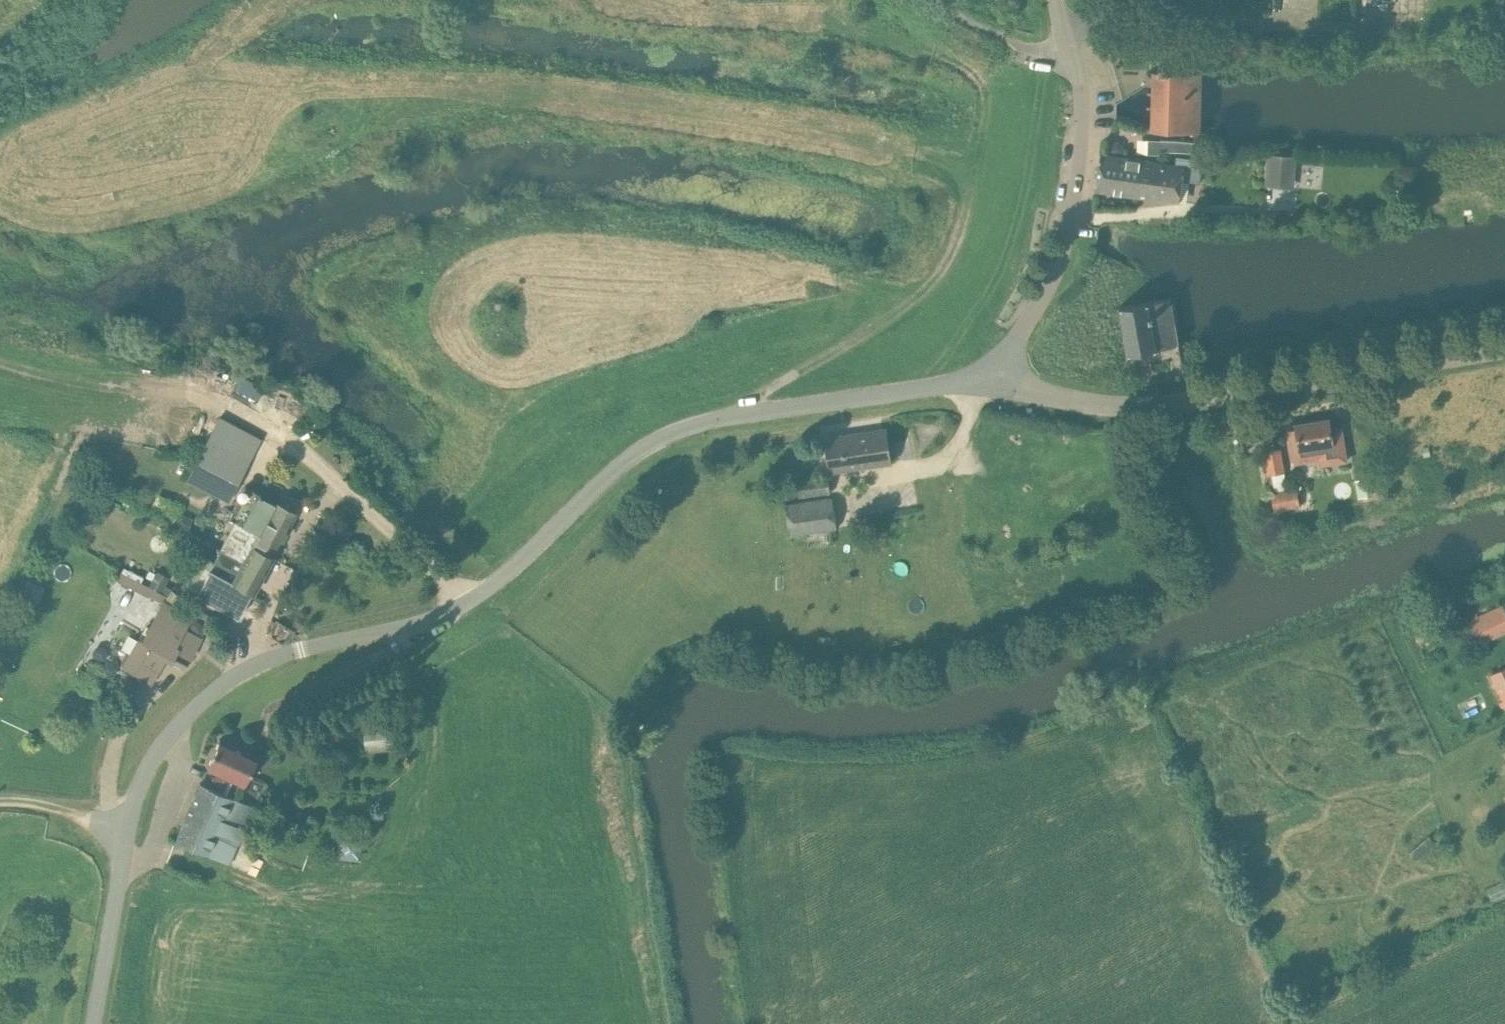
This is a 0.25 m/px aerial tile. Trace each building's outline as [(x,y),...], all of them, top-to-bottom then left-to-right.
[(1154,86),(1152,129),(1197,130),(1197,128),(1195,128),(1197,76),(1199,76),(1199,74),(1165,73),(1165,68),(1159,68),(1159,73),(1146,72),(1146,86),(1154,86)] [(1160,139),(1159,152),(1196,153),(1196,141),(1160,139)] [(1142,160),(1100,154),(1095,190),(1137,195),(1142,160)] [(1137,195),(1179,201),(1182,180),(1199,183),(1202,159),(1176,155),(1175,165),(1142,160),(1137,195)] [(1270,156),(1269,182),(1294,183),(1296,158),(1270,156)] [(1121,305),(1120,305),(1129,355),(1130,355),(1129,354),(1179,345),(1170,298),(1121,306),(1121,305)] [(235,386),(259,398),(265,386),(240,375),(235,386)] [(1296,429),(1290,430),(1295,463),(1308,461),(1324,459),(1325,465),(1348,461),(1345,442),(1342,428),(1331,430),(1329,419),(1295,425),(1296,429)] [(886,428),(825,437),(830,472),(891,463),(886,428)] [(209,437),(200,454),(186,478),(188,478),(224,498),(232,484),(237,484),(249,462),(233,453),(234,451),(209,437)] [(1281,450),(1265,452),(1274,510),(1299,506),(1296,488),(1287,489),(1281,450)] [(831,493),(828,475),(797,480),(800,498),(831,493)] [(252,546),(271,556),(295,513),(277,503),(275,502),(274,505),(258,496),(259,495),(245,487),(227,519),(234,523),(220,550),(243,562),(252,546)] [(833,498),(800,502),(785,504),(789,535),(837,529),(833,498)] [(179,511),(173,523),(188,531),(194,519),(179,511)] [(252,546),(243,562),(232,582),(251,593),(271,556),(252,546)] [(232,582),(243,562),(220,550),(214,561),(203,555),(185,588),(238,617),(251,593),(232,582)] [(285,590),(296,568),(284,561),(272,583),(285,590)] [(126,574),(120,571),(119,570),(114,579),(122,583),(126,574)] [(167,595),(153,587),(148,596),(162,603),(164,599),(166,600),(168,595),(167,595)] [(125,653),(121,660),(121,668),(132,674),(136,673),(151,681),(164,656),(184,667),(188,659),(172,651),(174,648),(189,657),(199,638),(185,630),(194,615),(183,610),(168,602),(166,600),(164,599),(162,603),(141,641),(136,638),(129,652),(125,653)] [(1467,622),(1477,644),(1504,631),(1504,608),(1504,605),(1467,622)] [(1490,674),(1502,699),(1498,701),(1500,706),(1504,704),(1504,666),(1490,674)] [(243,785),(256,755),(219,739),(206,768),(216,773),(210,787),(225,794),(231,779),(243,785)] [(253,805),(225,794),(210,787),(200,783),(175,842),(228,865),(253,805)] [(334,857),(360,858),(361,846),(349,846),(349,834),(335,834),(334,857)]
